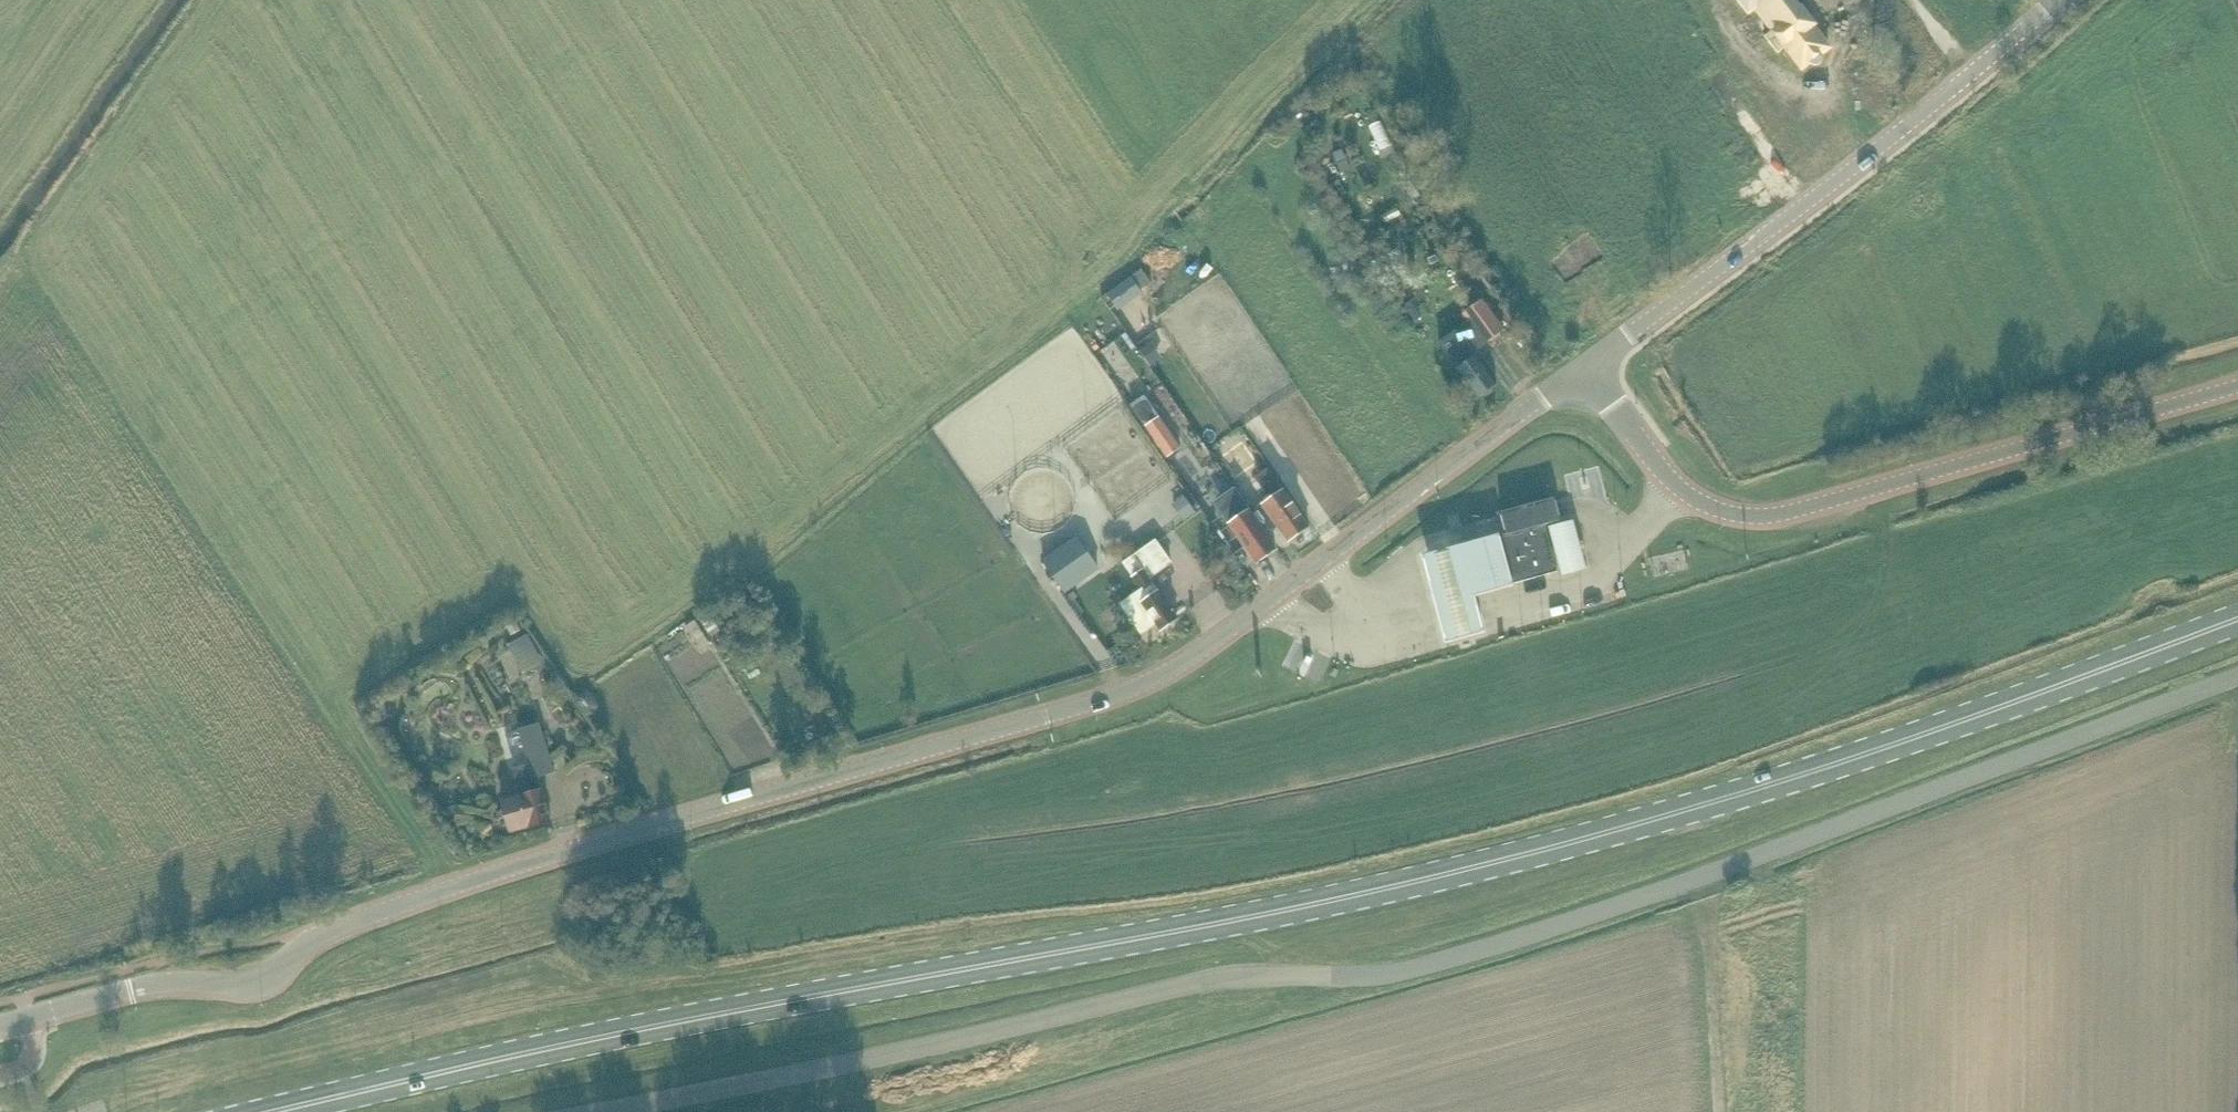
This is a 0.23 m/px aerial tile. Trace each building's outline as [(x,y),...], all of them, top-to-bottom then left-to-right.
[(1799,8),(1791,14),(1804,32),(1812,26),(1828,47),(1835,42),(1836,43),(1840,45),(1844,45),(1848,42),(1850,38),(1849,34),(1848,32),(1856,27),(1840,6),(1842,4),(1839,0),(1793,0),(1799,8)] [(1347,160),(1338,164),(1341,173),(1351,169),(1347,160)] [(1123,280),(1099,299),(1107,310),(1132,291),(1123,280)] [(1504,330),(1482,300),(1462,314),(1484,345),(1504,330)] [(1121,309),(1124,314),(1116,320),(1126,334),(1148,320),(1139,306),(1130,312),(1125,306),(1121,309)] [(1471,336),(1464,327),(1441,344),(1478,398),(1482,395),(1484,395),(1492,389),(1492,388),(1496,385),(1475,356),(1473,358),(1462,343),(1471,336)] [(1149,345),(1139,352),(1150,368),(1159,361),(1149,345)] [(1182,450),(1159,418),(1145,428),(1168,460),(1182,450)] [(1226,429),(1211,437),(1217,448),(1233,440),(1226,429)] [(1190,440),(1181,447),(1194,464),(1203,458),(1190,440)] [(1184,454),(1170,463),(1188,490),(1202,481),(1184,454)] [(1309,527),(1274,478),(1268,468),(1254,478),(1270,500),(1262,505),(1268,513),(1288,542),(1309,527)] [(1184,498),(1174,506),(1184,520),(1194,512),(1184,498)] [(1557,511),(1555,502),(1554,498),(1500,513),(1501,515),(1504,525),(1506,534),(1496,537),(1509,587),(1557,572),(1544,525),(1552,523),(1560,521),(1557,511)] [(1216,527),(1238,511),(1229,499),(1207,514),(1216,527)] [(1238,537),(1257,564),(1276,550),(1249,512),(1229,526),(1237,537),(1238,537)] [(1560,521),(1552,523),(1566,573),(1589,566),(1576,517),(1560,521)] [(1509,587),(1496,537),(1420,557),(1444,643),(1481,633),(1471,597),(1509,587)] [(1078,540),(1041,565),(1065,598),(1101,572),(1078,540)] [(1160,631),(1177,619),(1143,570),(1153,563),(1159,572),(1171,564),(1156,542),(1123,564),(1141,590),(1121,605),(1142,634),(1156,624),(1160,631)] [(1179,603),(1189,627),(1214,618),(1205,594),(1179,603)] [(721,632),(710,614),(700,620),(711,638),(721,632)] [(695,620),(685,626),(699,648),(709,642),(695,620)] [(544,663),(527,634),(507,645),(523,675),(544,663)] [(479,663),(464,672),(476,691),(490,681),(479,663)] [(577,699),(587,715),(598,708),(588,691),(577,699)] [(390,717),(382,704),(371,711),(380,724),(390,717)] [(517,783),(520,795),(500,800),(510,834),(529,828),(529,830),(553,823),(543,789),(542,789),(539,778),(555,773),(540,724),(519,730),(529,765),(513,769),(517,783)]
